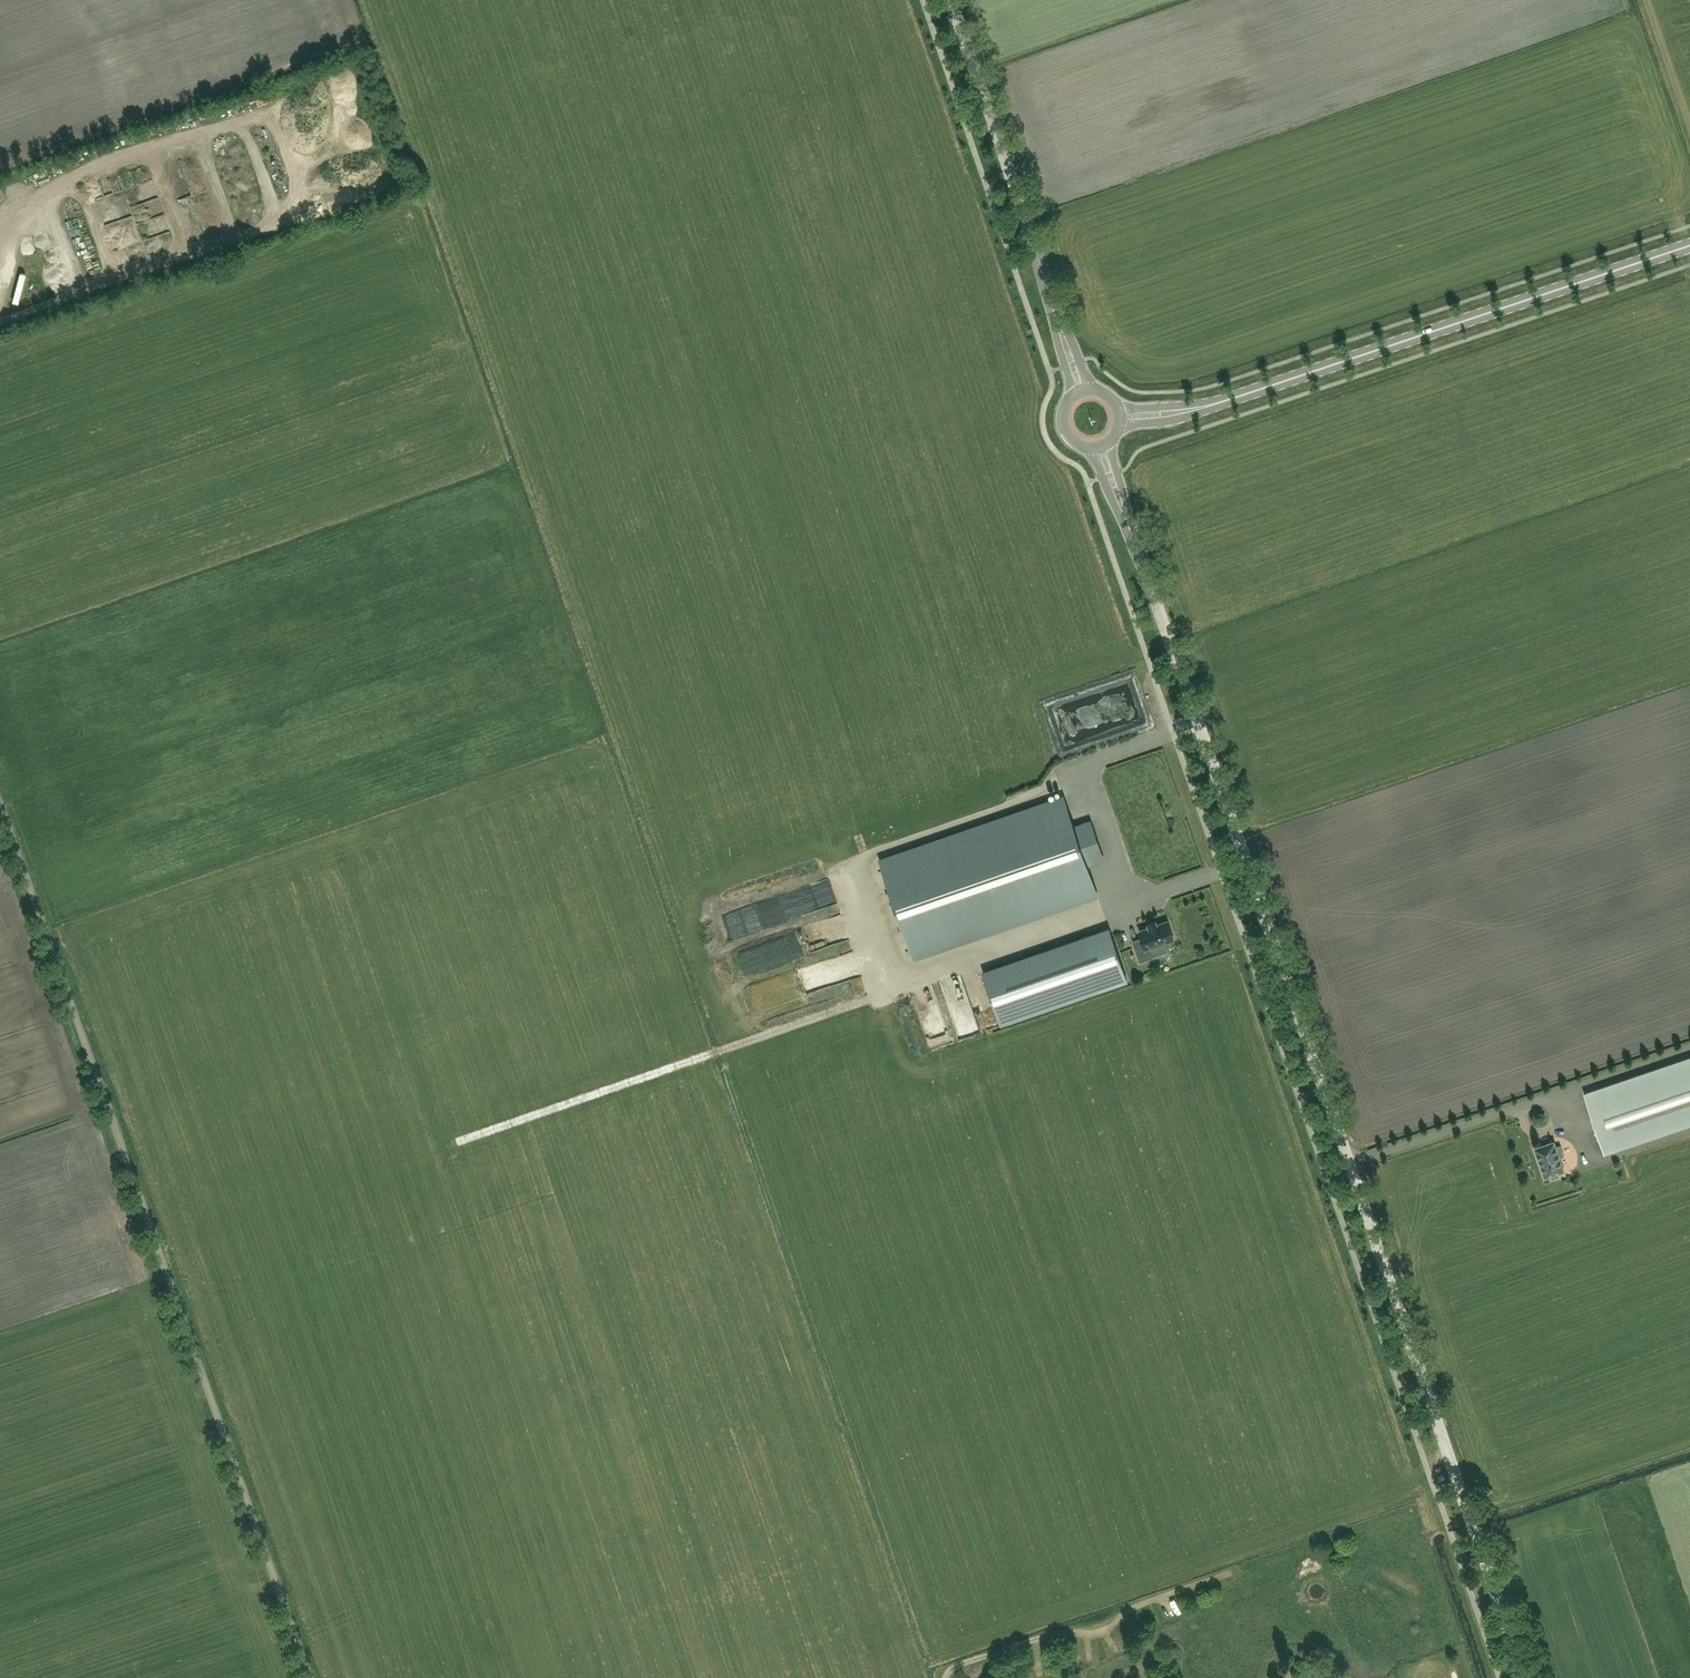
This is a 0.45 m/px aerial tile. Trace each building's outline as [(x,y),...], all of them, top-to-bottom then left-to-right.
[(25,188),(14,193),(16,199),(28,195),(25,188)] [(1102,857),(1102,853),(1091,820),(1074,826),(1064,797),(880,860),(914,958),(1098,894),(1088,865),(1098,862),(1101,860),(1102,857)] [(1148,924),(1149,927),(1140,930),(1144,944),(1135,947),(1140,962),(1153,957),(1150,948),(1164,943),(1174,939),(1167,921),(1157,924),(1156,921),(1148,924)] [(1109,928),(1081,938),(984,972),(1002,1024),(1100,990),(1127,981),(1109,928)] [(1584,1093),(1605,1154),(1689,1125),(1689,1057),(1584,1093)] [(1554,1141),(1535,1148),(1545,1177),(1551,1176),(1552,1179),(1560,1176),(1558,1173),(1564,1171),(1559,1157),(1564,1156),(1560,1145),(1556,1147),(1554,1141)]
